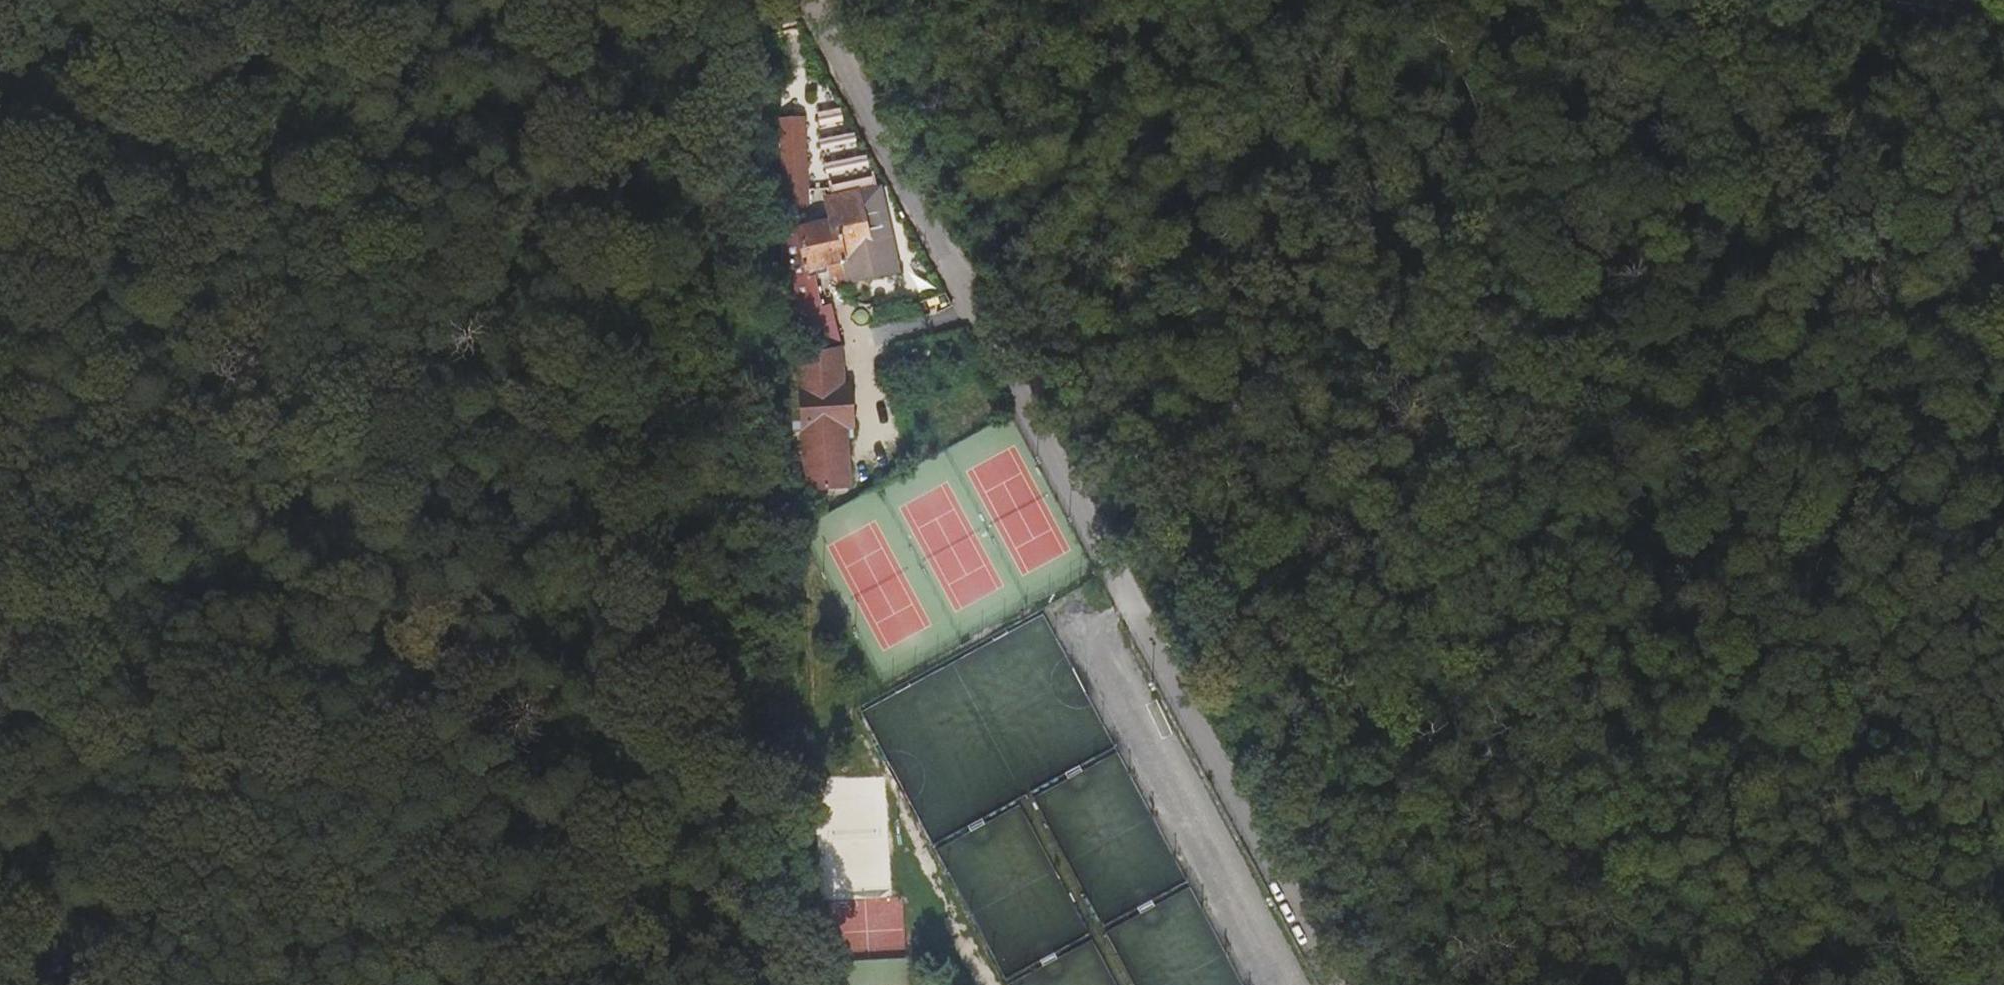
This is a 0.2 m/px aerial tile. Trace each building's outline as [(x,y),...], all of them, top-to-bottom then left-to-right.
[(798,112),(780,115),(786,201),(809,201),(798,112)] [(817,220),(772,232),(777,314),(812,306),(803,272),(832,265),(837,286),(895,275),(872,186),(813,197),(817,220)] [(846,343),(810,344),(811,389),(797,390),(798,432),(818,432),(819,481),(848,481),(847,428),(854,427),(853,378),(847,378),(846,343)] [(897,927),(903,903),(879,898),(874,922),(897,927)]
